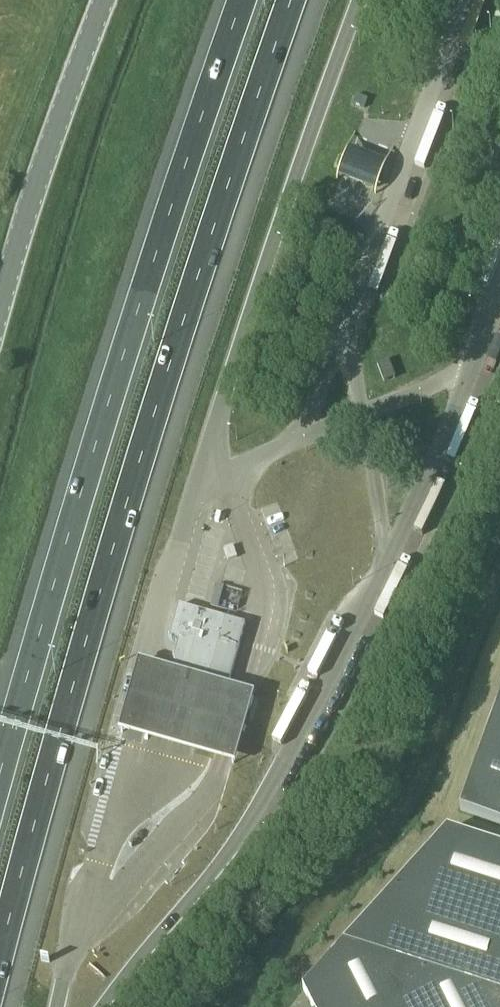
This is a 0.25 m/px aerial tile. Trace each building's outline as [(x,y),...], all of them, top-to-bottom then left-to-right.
[(357,96),(354,104),(365,108),(368,100),(357,96)] [(370,157),(348,150),(337,180),(359,188),(373,193),(384,162),(370,157)] [(389,359),(376,364),(384,383),(396,378),(389,359)] [(179,607),(169,639),(178,642),(173,658),(179,679),(209,687),(226,692),(245,626),(179,607)] [(256,703),(137,670),(117,739),(236,772),(256,703)] [(474,770),(499,779),(499,699),(474,770)] [(474,770),(459,811),(499,826),(499,779),(474,770)] [(447,830),(303,990),(311,1006),(499,1006),(499,847),(447,830)]
